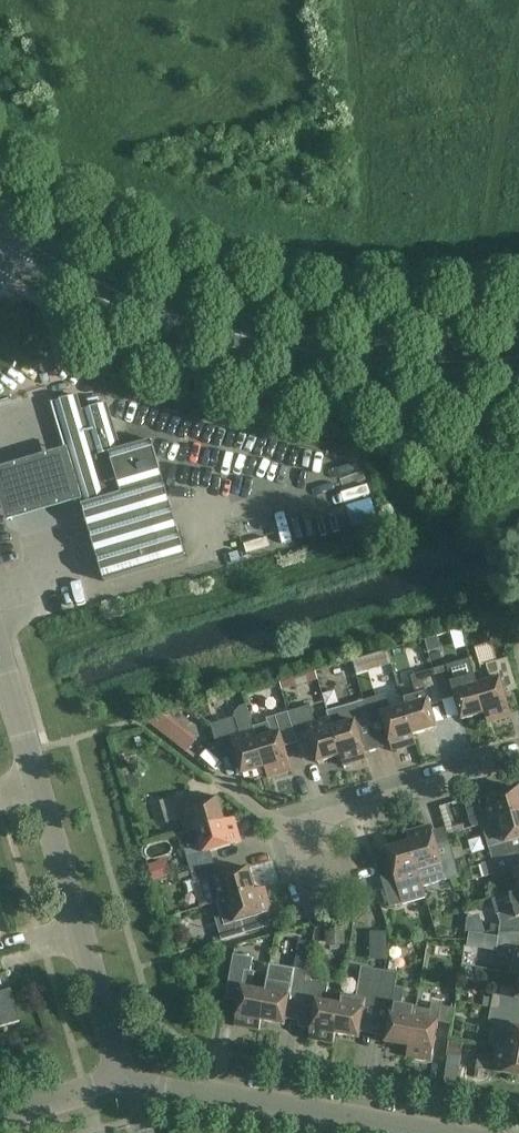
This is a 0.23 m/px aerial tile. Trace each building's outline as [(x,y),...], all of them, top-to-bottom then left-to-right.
[(52,403),(62,435),(66,448),(80,500),(104,582),(186,558),(163,481),(152,440),(121,449),(107,403),(82,411),(77,395),(52,403)] [(6,521),(49,509),(80,500),(66,448),(34,458),(0,468),(0,501),(6,521)] [(491,681),(477,685),(485,713),(485,714),(487,723),(512,716),(502,685),(515,681),(508,658),(486,664),(491,681)] [(462,720),(485,714),(485,713),(477,685),(470,659),(455,663),(433,670),(440,693),(452,689),(462,720)] [(401,697),(404,706),(413,735),(414,735),(436,728),(427,697),(440,693),(433,670),(411,676),(416,692),(401,697)] [(385,694),(364,700),(368,714),(370,724),(383,720),(392,751),(416,744),(414,735),(413,735),(404,706),(390,710),(385,694)] [(367,759),(355,718),(368,714),(364,700),(351,704),(327,712),(328,718),(330,718),(333,727),(332,728),(340,756),(343,766),(367,759)] [(235,713),(234,718),(211,724),(218,748),(233,743),(242,775),(265,768),(257,739),(258,739),(255,729),(254,729),(247,705),(240,707),(237,710),(235,713)] [(332,728),(333,727),(330,718),(328,718),(315,722),(310,706),(288,712),(295,735),(308,731),(317,763),(340,756),(332,728)] [(271,735),(258,739),(257,739),(265,768),(267,778),(292,770),(282,739),(295,735),(288,712),(266,719),(271,735)] [(498,820),(518,813),(518,788),(465,804),(472,828),(498,820)] [(187,833),(196,830),(225,821),(218,798),(187,807),(183,794),(160,801),(166,823),(183,818),(187,833)] [(492,861),(516,854),(512,841),(518,839),(518,813),(498,820),(502,834),(486,839),(492,861)] [(235,818),(225,821),(196,830),(201,844),(184,849),(191,871),(214,864),(210,851),(242,842),(235,818)] [(440,857),(432,831),(431,826),(406,833),(409,842),(410,842),(418,871),(419,871),(423,887),(459,876),(452,853),(440,857)] [(419,871),(418,871),(410,842),(409,842),(386,849),(395,880),(383,884),(390,907),(426,896),(423,887),(419,871)] [(505,895),(505,896),(518,892),(518,864),(516,854),(492,861),(481,864),(485,877),(499,873),(505,895)] [(465,857),(455,860),(457,870),(468,867),(465,857)] [(147,865),(152,880),(170,875),(165,860),(147,865)] [(218,876),(214,864),(191,871),(201,907),(218,902),(218,903),(227,900),(227,899),(256,891),(256,890),(249,867),(218,876)] [(265,887),(256,890),(256,891),(227,899),(227,900),(218,903),(222,916),(215,918),(222,940),(245,933),(241,921),(272,912),(265,887)] [(518,933),(518,892),(505,896),(505,895),(493,899),(500,923),(499,932),(518,933)] [(325,928),(325,943),(345,943),(344,927),(336,927),(325,928)] [(388,932),(372,932),(372,946),(387,946),(388,932)] [(499,932),(498,946),(496,956),(512,959),(510,974),(518,975),(518,933),(499,932)] [(259,1030),(261,1021),(261,1020),(266,991),(265,991),(251,988),(254,972),(251,971),(253,958),(234,955),(227,992),(240,995),(235,1026),(259,1030)] [(270,964),(265,991),(266,991),(261,1020),(261,1021),(285,1025),(290,993),(303,995),(306,981),(308,971),(270,964)] [(385,1042),(409,1047),(414,1017),(415,1017),(417,1007),(401,1005),(404,988),(395,987),(397,973),(384,971),(382,984),(378,1008),(391,1011),(385,1042)] [(491,1008),(518,1013),(518,979),(517,989),(501,986),(499,995),(494,994),(491,1008)] [(341,994),(339,1004),(340,1004),(335,1034),(359,1038),(365,1006),(378,1008),(382,984),(359,980),(356,997),(341,994)] [(315,1007),(311,1030),(309,1039),(334,1043),(335,1034),(340,1004),(339,1004),(325,1002),(328,985),(306,981),(303,995),(302,1005),(315,1007)] [(18,1023),(8,991),(0,993),(0,1028),(18,1023)] [(409,1047),(407,1056),(432,1061),(441,1005),(432,1003),(431,1010),(417,1007),(415,1017),(414,1017),(409,1047)] [(491,1008),(489,1022),(494,1023),(493,1032),(490,1045),(497,1047),(507,1048),(507,1049),(518,1051),(518,1026),(518,1025),(518,1013),(491,1008)] [(449,1042),(447,1058),(461,1059),(463,1043),(449,1042)] [(507,1048),(497,1047),(494,1062),(478,1059),(476,1069),(518,1076),(518,1051),(507,1049),(507,1048)] [(460,1066),(447,1064),(444,1084),(456,1086),(460,1066)]
